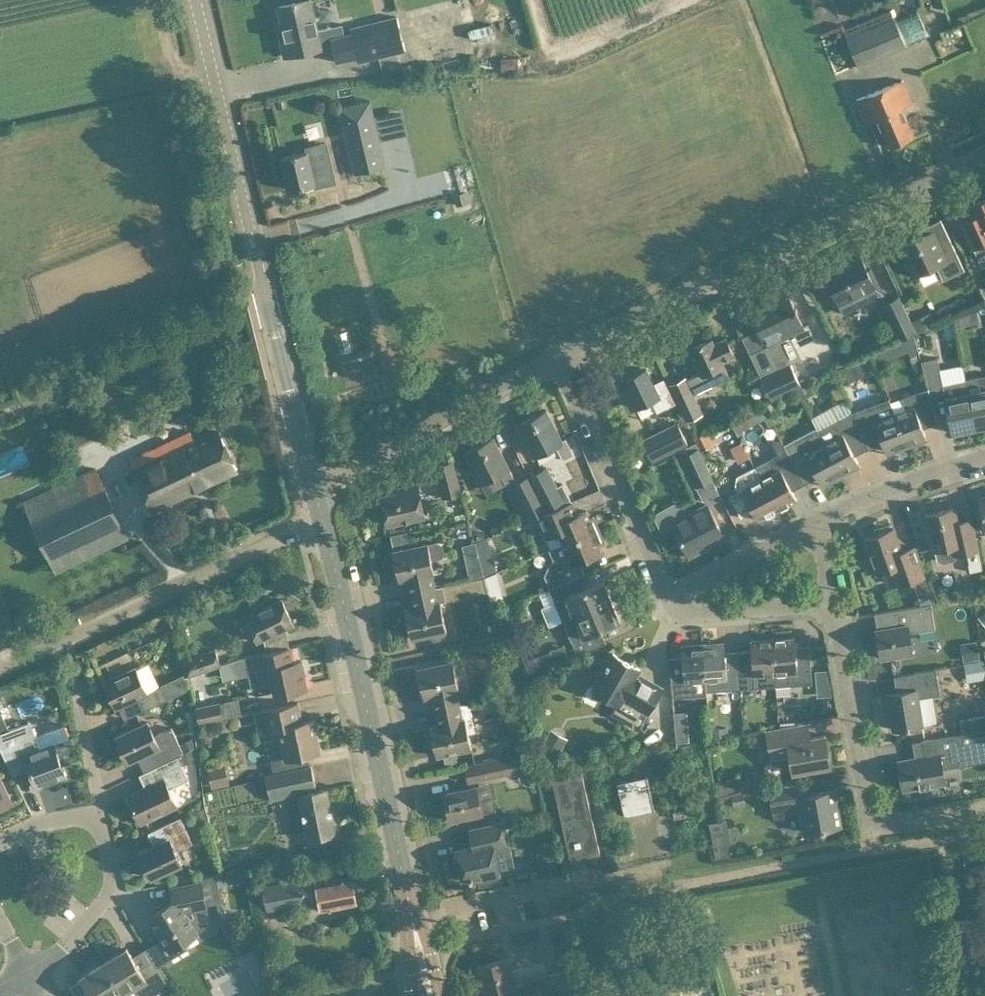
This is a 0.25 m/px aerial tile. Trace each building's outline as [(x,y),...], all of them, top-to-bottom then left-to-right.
[(398,16),(350,27),(351,33),(346,35),(343,23),(318,29),(311,0),(297,0),(293,1),(293,2),(279,6),(286,37),(282,38),(285,55),(322,47),(333,45),(337,61),(358,57),(359,60),(406,50),(398,16)] [(907,45),(895,17),(891,8),(843,29),(847,38),(859,65),(907,45)] [(912,35),(930,34),(929,20),(912,21),(912,35)] [(952,58),(980,48),(972,25),(944,35),(952,58)] [(913,103),(905,84),(903,79),(857,98),(859,104),(867,122),(877,118),(889,146),(915,135),(903,107),(913,103)] [(427,91),(412,94),(414,105),(429,102),(427,91)] [(386,162),(374,112),(343,120),(355,170),(386,162)] [(293,154),(282,157),(289,189),(309,184),(316,183),(316,182),(334,178),(330,161),(326,142),(306,147),(307,150),(297,153),(297,151),(293,152),(293,154)] [(969,206),(974,217),(962,222),(971,242),(976,252),(970,255),(975,266),(981,264),(982,267),(984,265),(984,199),(969,206)] [(900,245),(909,263),(915,276),(937,266),(943,280),(965,269),(951,240),(941,218),(918,230),(921,236),(900,245)] [(825,272),(834,290),(835,294),(839,303),(840,303),(844,312),(883,293),(881,288),(880,286),(871,268),(868,269),(861,255),(825,272)] [(767,343),(749,351),(761,376),(772,400),(774,399),(796,388),(802,386),(791,363),(787,354),(779,339),(791,334),(796,346),(797,346),(815,338),(808,324),(804,326),(796,310),(798,309),(797,307),(795,308),(788,293),(767,303),(765,299),(750,306),(759,324),(760,327),(767,343)] [(912,334),(917,332),(900,295),(883,303),(900,339),(901,340),(912,334)] [(984,325),(984,317),(984,311),(966,313),(967,327),(984,325)] [(920,330),(934,324),(929,314),(915,321),(920,330)] [(912,334),(901,340),(908,355),(917,350),(915,345),(917,344),(912,334)] [(701,371),(687,377),(694,393),(716,383),(730,376),(724,364),(725,364),(722,359),(734,353),(727,337),(715,343),(712,338),(690,348),(701,371)] [(841,353),(831,358),(835,368),(846,363),(841,353)] [(921,360),(928,387),(930,392),(944,388),(943,384),(938,356),(921,360)] [(836,371),(841,384),(856,377),(851,364),(836,371)] [(624,379),(637,408),(653,400),(659,412),(676,404),(673,396),(664,378),(654,382),(647,368),(624,379)] [(967,380),(977,427),(984,425),(984,375),(967,378),(967,380)] [(953,432),(977,427),(967,380),(943,384),(944,388),(953,432)] [(802,386),(796,388),(801,398),(814,392),(809,382),(802,386)] [(902,396),(906,408),(895,412),(908,446),(927,439),(922,424),(937,419),(930,392),(928,387),(902,396)] [(703,413),(696,397),(679,404),(687,420),(703,413)] [(772,400),(763,404),(767,411),(770,416),(780,411),(774,399),(772,400)] [(763,404),(755,409),(761,421),(770,416),(767,411),(763,404)] [(566,437),(563,439),(547,409),(519,423),(535,455),(556,444),(564,459),(575,454),(566,437)] [(815,427),(841,476),(852,470),(861,465),(859,462),(855,454),(869,447),(859,426),(859,425),(854,410),(818,430),(817,426),(815,427)] [(885,450),(887,454),(908,446),(895,412),(875,420),(859,425),(859,426),(869,447),(883,442),(885,450)] [(740,416),(732,421),(738,433),(747,428),(740,416)] [(653,461),(671,452),(673,451),(689,443),(678,422),(663,429),(660,431),(642,440),(653,461)] [(237,468),(219,430),(218,426),(195,437),(192,430),(150,449),(131,458),(154,508),(237,468)] [(805,483),(818,476),(823,485),(841,476),(815,427),(784,444),(805,483)] [(763,428),(754,432),(760,447),(769,444),(763,428)] [(705,432),(695,436),(701,449),(706,447),(709,439),(705,432)] [(465,451),(475,469),(477,472),(481,482),(500,472),(506,483),(515,478),(494,436),(465,451)] [(793,490),(805,483),(784,444),(781,438),(773,442),(779,454),(756,465),(762,478),(778,509),(797,498),(793,490)] [(713,478),(699,448),(700,448),(697,441),(680,449),(683,456),(696,485),(713,478)] [(751,444),(740,449),(747,464),(757,460),(751,444)] [(436,465),(441,484),(444,496),(461,492),(454,461),(436,465)] [(778,509),(762,478),(756,465),(737,474),(736,483),(740,490),(730,495),(742,517),(754,510),(759,519),(778,509)] [(558,485),(555,478),(549,466),(530,476),(548,511),(572,501),(563,482),(558,485)] [(129,537),(120,519),(96,468),(24,501),(27,508),(31,517),(47,553),(56,571),(129,537)] [(537,515),(548,511),(530,476),(513,484),(531,518),(537,515)] [(388,524),(407,520),(425,516),(423,506),(418,482),(406,485),(407,489),(382,494),(388,524)] [(547,537),(552,548),(600,528),(594,515),(590,517),(587,510),(578,514),(573,500),(572,501),(548,511),(537,515),(547,537)] [(674,524),(675,527),(690,555),(706,547),(705,544),(724,534),(707,503),(687,514),(686,514),(681,504),(675,503),(659,512),(657,518),(663,530),(674,524)] [(955,507),(926,514),(930,533),(931,538),(934,549),(935,549),(937,559),(943,562),(955,559),(957,554),(979,549),(977,540),(976,538),(972,518),(958,521),(955,507)] [(573,578),(574,578),(585,572),(581,560),(604,550),(601,543),(605,541),(600,528),(552,548),(549,549),(555,561),(550,563),(545,575),(550,588),(573,578)] [(865,538),(871,558),(863,560),(868,573),(876,570),(877,572),(892,567),(898,584),(925,575),(915,546),(903,550),(895,528),(865,538)] [(477,529),(472,531),(475,542),(486,537),(484,533),(477,529)] [(486,537),(475,542),(479,558),(492,555),(487,536),(486,537)] [(445,551),(443,542),(439,540),(393,550),(400,580),(408,578),(411,592),(444,585),(444,584),(435,586),(433,573),(435,573),(432,558),(442,556),(445,551)] [(479,558),(466,561),(470,577),(483,574),(479,558)] [(981,561),(969,563),(970,571),(982,568),(981,561)] [(495,575),(485,577),(489,589),(499,586),(495,575)] [(483,576),(464,581),(467,596),(487,591),(483,576)] [(550,588),(564,620),(612,600),(604,580),(579,590),(574,578),(573,578),(550,588)] [(444,585),(411,592),(414,606),(406,607),(412,638),(430,634),(431,637),(434,639),(443,638),(445,634),(444,631),(447,630),(441,601),(447,600),(444,585)] [(930,589),(918,593),(922,605),(931,603),(935,602),(930,589)] [(258,641),(272,634),(276,632),(294,624),(282,598),(246,615),(258,641)] [(578,654),(581,652),(583,652),(601,644),(596,631),(621,621),(612,600),(564,620),(573,640),(572,640),(578,654)] [(882,658),(901,654),(913,653),(910,632),(935,628),(931,603),(922,605),(907,607),(904,608),(884,611),(887,627),(877,628),(882,658)] [(510,630),(500,634),(505,644),(514,640),(510,630)] [(773,638),(777,685),(813,682),(810,645),(796,646),(795,636),(773,638)] [(741,688),(777,685),(773,638),(751,640),(752,650),(738,650),(741,688)] [(516,641),(505,645),(509,654),(520,649),(516,641)] [(977,641),(962,644),(965,661),(980,658),(977,641)] [(741,688),(738,650),(726,651),(725,646),(725,642),(715,642),(704,643),(707,679),(706,679),(707,690),(741,688)] [(682,649),(683,656),(670,658),(671,677),(673,696),(707,694),(707,690),(706,679),(707,679),(704,643),(692,644),(682,645),(682,649)] [(277,694),(285,692),(308,687),(302,660),(294,661),(291,646),(271,650),(267,651),(259,653),(247,655),(253,686),(274,682),(277,694)] [(191,675),(221,664),(216,649),(186,660),(191,675)] [(551,652),(541,656),(545,667),(556,663),(551,652)] [(612,713),(634,726),(644,708),(649,711),(662,688),(647,680),(646,681),(637,676),(641,669),(614,653),(603,670),(594,687),(619,702),(612,713)] [(400,669),(423,664),(420,654),(398,659),(400,669)] [(433,696),(436,710),(461,704),(461,703),(459,695),(458,690),(460,690),(453,660),(438,663),(419,667),(425,697),(433,696)] [(968,663),(971,679),(984,677),(984,663),(984,660),(968,663)] [(140,696),(146,709),(177,694),(171,681),(147,692),(136,667),(105,682),(117,707),(140,696)] [(893,728),(913,725),(916,725),(923,724),(919,697),(941,694),(937,668),(921,671),(915,672),(895,675),(897,691),(887,693),(893,728)] [(828,669),(816,670),(817,682),(829,681),(828,669)] [(199,722),(243,713),(239,697),(196,706),(199,722)] [(823,699),(820,704),(821,712),(833,710),(831,697),(823,699)] [(437,755),(457,750),(463,749),(472,747),(469,732),(476,730),(470,702),(469,701),(461,703),(461,704),(436,710),(439,723),(431,725),(437,755)] [(286,758),(301,754),(321,750),(315,718),(303,721),(299,702),(275,706),(255,711),(260,732),(273,729),(276,743),(282,741),(286,758)] [(0,712),(0,746),(9,765),(10,765),(22,760),(29,763),(37,786),(67,775),(63,765),(79,759),(74,736),(70,737),(65,723),(35,735),(29,721),(10,729),(3,711),(0,712)] [(963,733),(984,729),(984,715),(960,719),(963,733)] [(156,766),(178,756),(184,753),(172,727),(154,735),(148,721),(116,736),(128,761),(149,752),(156,766)] [(826,734),(809,737),(806,722),(779,727),(776,728),(767,729),(772,758),(791,755),(793,770),(808,768),(811,767),(831,764),(826,734)] [(728,726),(712,727),(712,737),(729,736),(728,726)] [(688,729),(676,730),(678,744),(690,743),(688,729)] [(976,731),(981,761),(984,761),(984,729),(976,731)] [(550,734),(539,753),(553,761),(564,742),(550,734)] [(925,755),(899,760),(904,790),(945,783),(943,768),(960,765),(954,734),(943,736),(922,740),(925,755)] [(193,737),(181,743),(185,751),(197,746),(193,737)] [(184,753),(178,756),(182,764),(196,758),(192,749),(184,753)] [(466,765),(469,781),(533,768),(530,751),(466,765)] [(169,788),(189,779),(182,764),(178,756),(156,766),(149,769),(155,782),(129,795),(142,822),(178,805),(169,788)] [(208,768),(209,770),(213,789),(230,786),(225,764),(208,768)] [(295,791),(317,786),(312,764),(266,774),(267,779),(270,796),(271,800),(296,794),(295,791)] [(571,859),(601,852),(583,772),(553,778),(571,859)] [(12,800),(4,782),(3,779),(0,773),(0,806),(12,800)] [(625,816),(655,809),(647,775),(618,782),(625,816)] [(731,776),(714,785),(717,795),(727,793),(737,788),(731,776)] [(806,781),(770,787),(774,809),(776,818),(801,814),(804,831),(821,828),(821,829),(826,828),(826,827),(841,824),(838,803),(835,789),(832,789),(808,794),(806,781)] [(451,820),(471,815),(474,815),(483,813),(477,784),(468,786),(465,787),(445,791),(451,820)] [(328,787),(309,791),(299,793),(303,810),(306,826),(308,838),(315,837),(318,836),(337,832),(328,787)] [(734,805),(745,803),(743,792),(732,794),(734,805)] [(198,822),(209,819),(206,806),(195,809),(198,822)] [(152,876),(183,862),(180,855),(177,850),(189,844),(191,837),(181,816),(171,821),(167,823),(149,831),(149,832),(153,831),(158,843),(140,851),(152,876)] [(474,846),(457,849),(464,880),(479,876),(481,884),(500,880),(498,872),(515,869),(504,820),(470,828),(474,846)] [(733,823),(720,826),(722,839),(736,836),(733,823)] [(728,845),(714,848),(716,859),(728,857),(730,857),(728,845)] [(554,848),(537,852),(542,877),(559,874),(554,848)] [(252,852),(240,854),(242,865),(254,863),(252,852)] [(232,871),(218,874),(220,886),(234,883),(232,871)] [(307,899),(320,897),(322,908),(357,902),(355,890),(358,887),(357,879),(353,878),(352,873),(318,880),(317,876),(297,879),(293,880),(264,885),(258,886),(260,903),(267,902),(268,909),(307,902),(307,899)] [(163,920),(156,924),(164,937),(159,940),(166,952),(169,957),(170,959),(190,947),(186,940),(211,925),(202,881),(195,882),(191,883),(172,887),(174,900),(157,911),(163,920)] [(104,962),(123,993),(125,995),(153,995),(170,985),(154,960),(140,968),(127,947),(104,962)] [(515,985),(507,958),(477,966),(485,995),(591,995),(587,981),(579,984),(575,968),(515,985)] [(123,993),(104,962),(82,976),(88,986),(76,993),(78,995),(117,995),(123,993)] [(254,994),(255,995),(272,995),(270,986),(254,994)]
